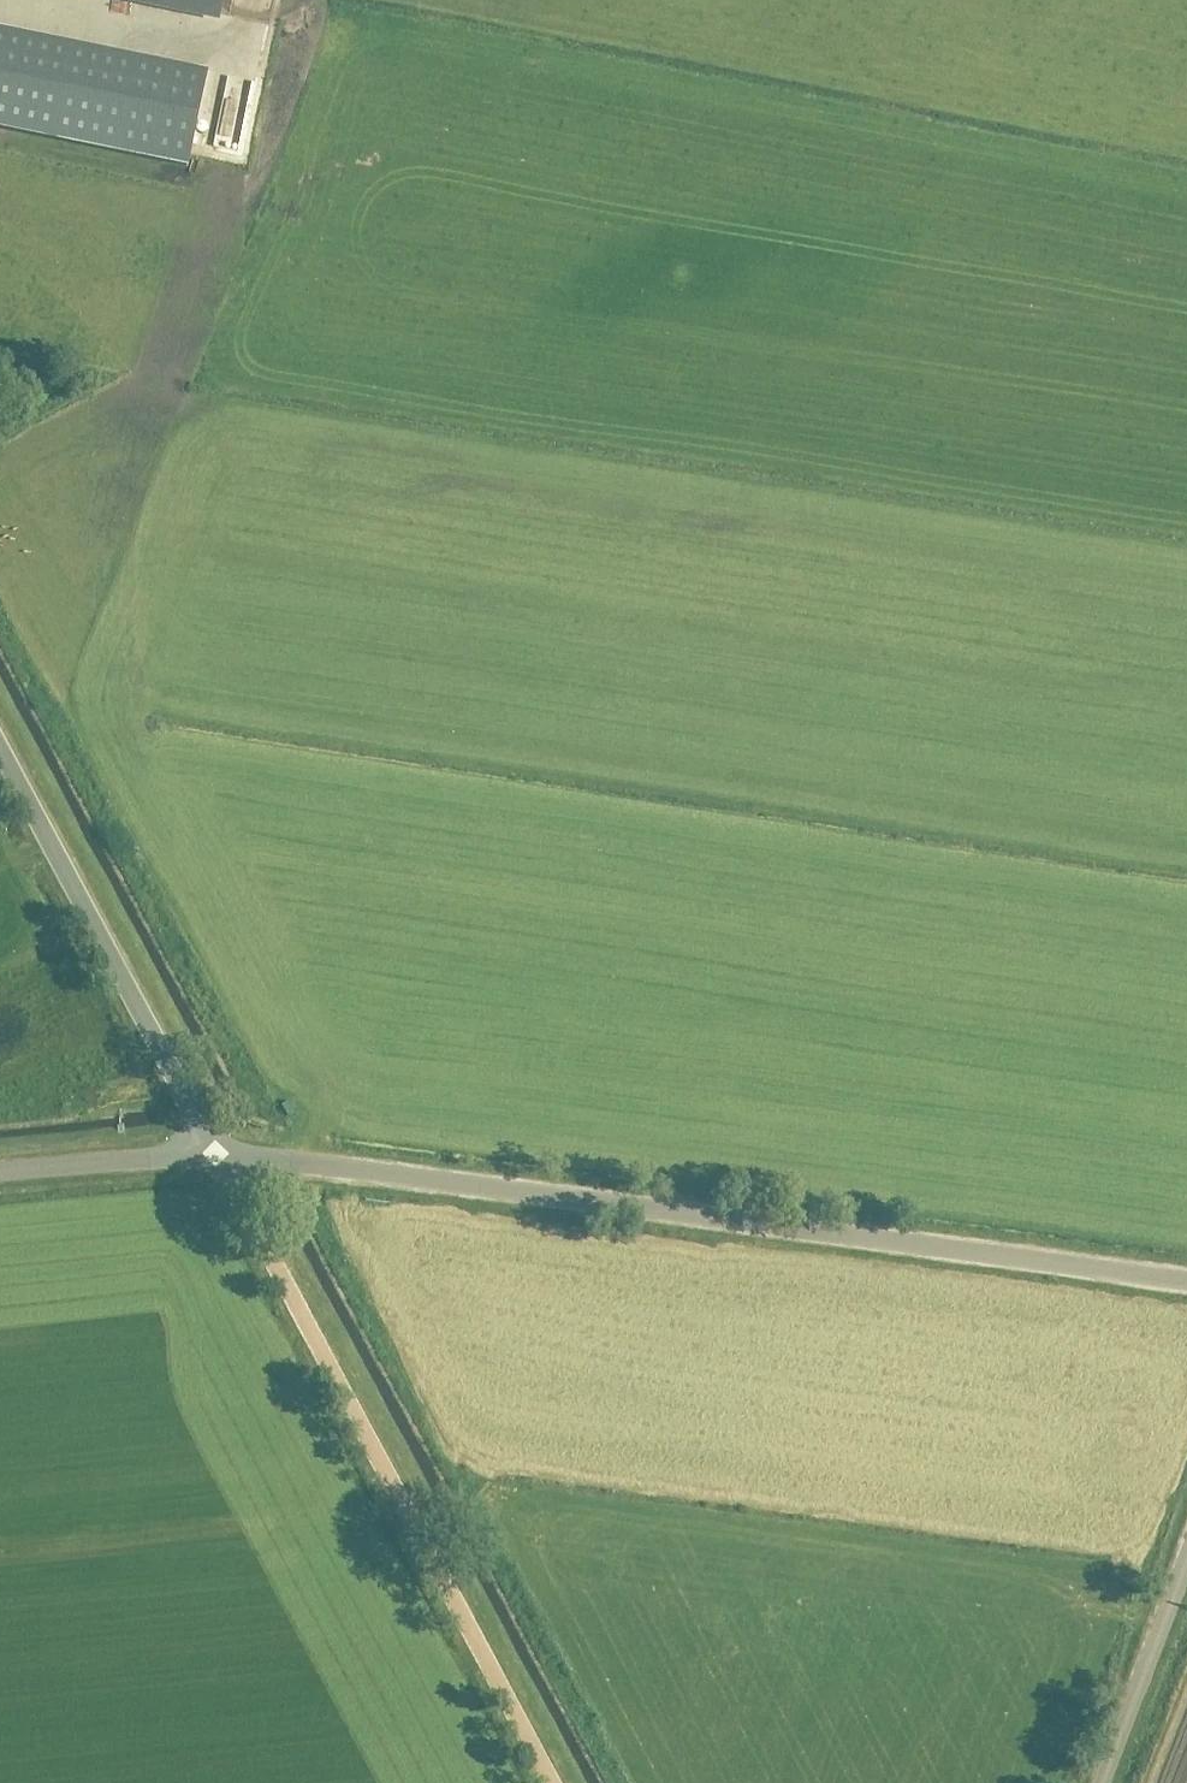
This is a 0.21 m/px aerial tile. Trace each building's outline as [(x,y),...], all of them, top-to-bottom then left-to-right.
[(136,1),(219,18),(223,0),(132,0),(136,1)] [(0,30),(0,76),(9,32),(0,30)] [(9,32),(0,76),(0,129),(184,169),(205,74),(9,32)]
